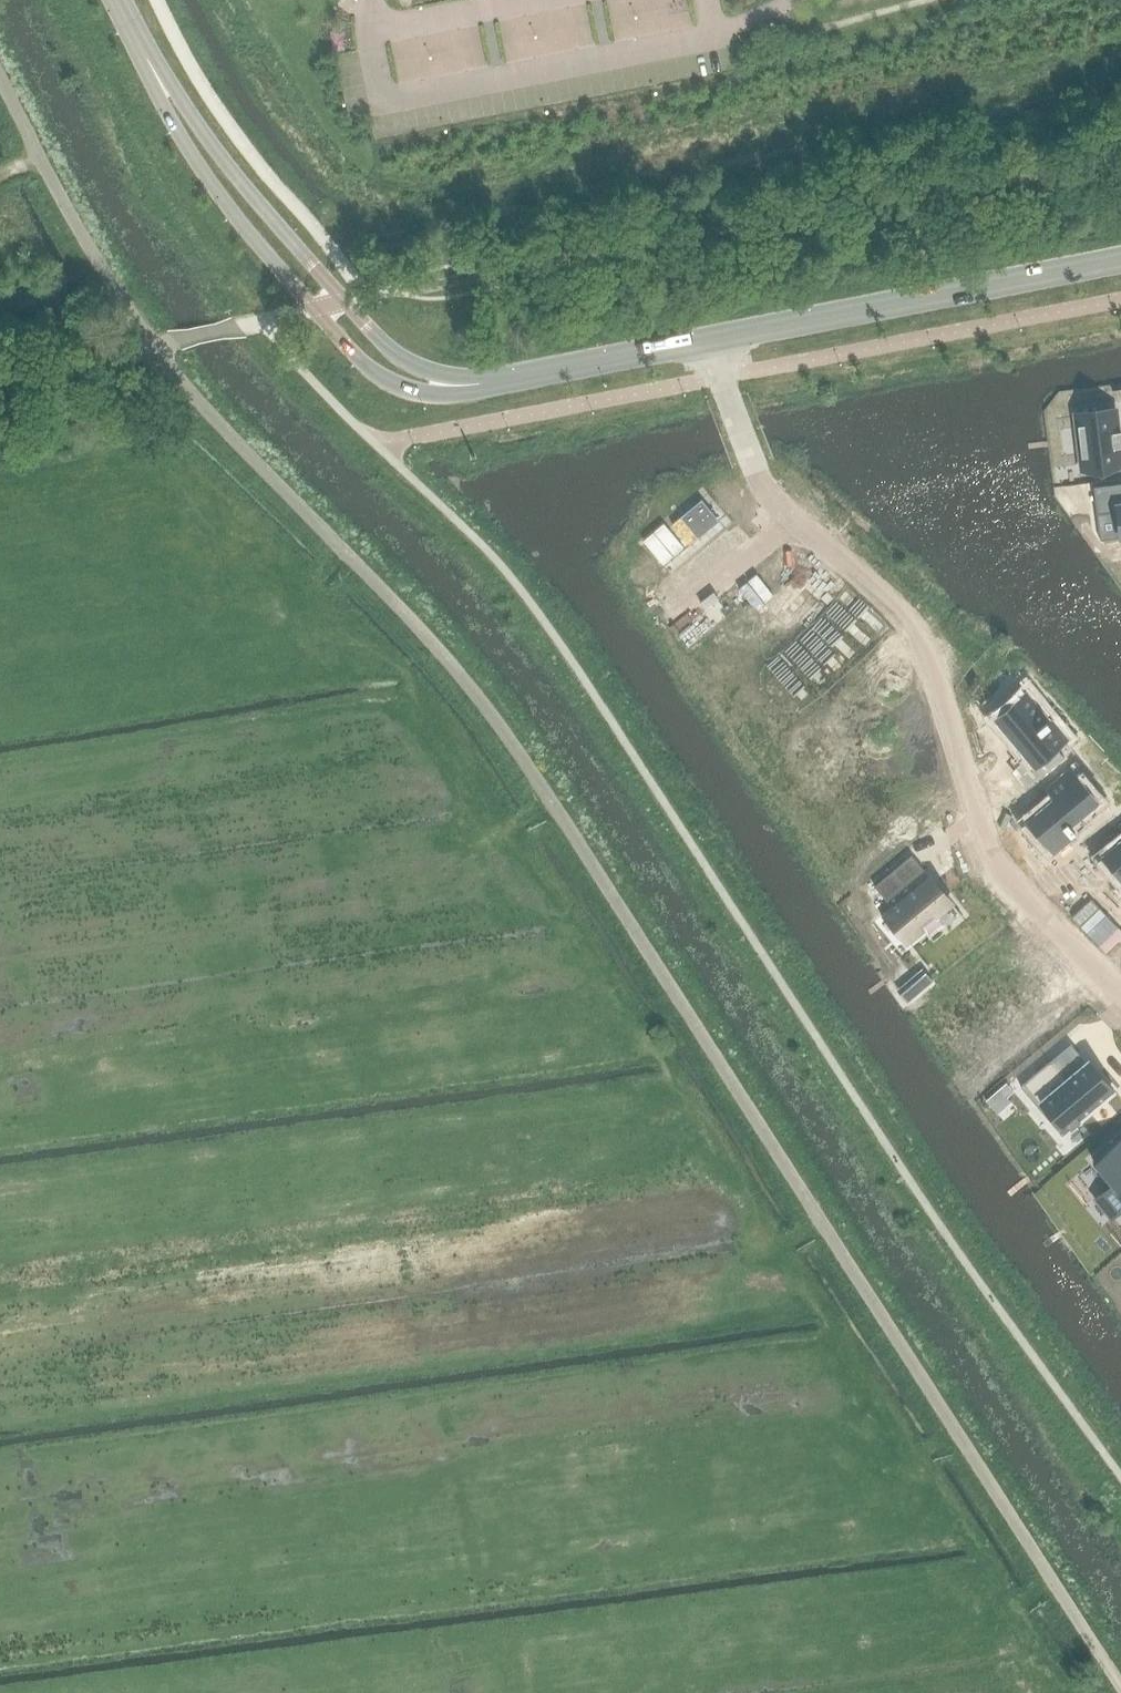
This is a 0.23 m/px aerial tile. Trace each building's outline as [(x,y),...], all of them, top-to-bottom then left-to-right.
[(1075,433),(1077,450),(1080,450),(1082,470),(1120,465),(1120,459),(1119,446),(1120,446),(1120,445),(1119,445),(1118,432),(1120,432),(1120,431),(1118,431),(1115,409),(1075,413),(1078,433),(1075,433)] [(1093,487),(1097,514),(1117,512),(1120,538),(1120,537),(1120,483),(1093,487)] [(703,488),(645,536),(675,571),(732,523),(703,488)] [(814,606),(834,589),(827,580),(807,597),(814,606)] [(1018,699),(995,719),(1042,776),(1064,758),(1056,748),(1067,738),(1052,721),(1048,724),(1046,721),(1040,725),(1018,699)] [(1055,798),(1027,821),(1055,854),(1074,838),(1071,834),(1074,831),(1069,825),(1097,802),(1069,768),(1046,787),(1055,798)] [(1103,856),(1120,878),(1120,840),(1103,856)] [(911,855),(874,886),(887,901),(924,870),(911,855)] [(929,877),(882,914),(906,943),(954,906),(929,877)] [(924,969),(912,978),(922,990),(933,981),(924,969)] [(967,987),(955,997),(979,1027),(989,1019),(1013,1049),(1048,1021),(1024,992),(1019,996),(999,972),(972,994),(967,987)] [(956,974),(944,984),(951,993),(964,983),(956,974)] [(1050,1061),(1020,1086),(1061,1134),(1113,1090),(1100,1074),(1097,1075),(1087,1063),(1086,1063),(1066,1080),(1050,1061)] [(1091,1156),(1112,1182),(1100,1192),(1117,1214),(1120,1211),(1120,1132),(1091,1156)]
